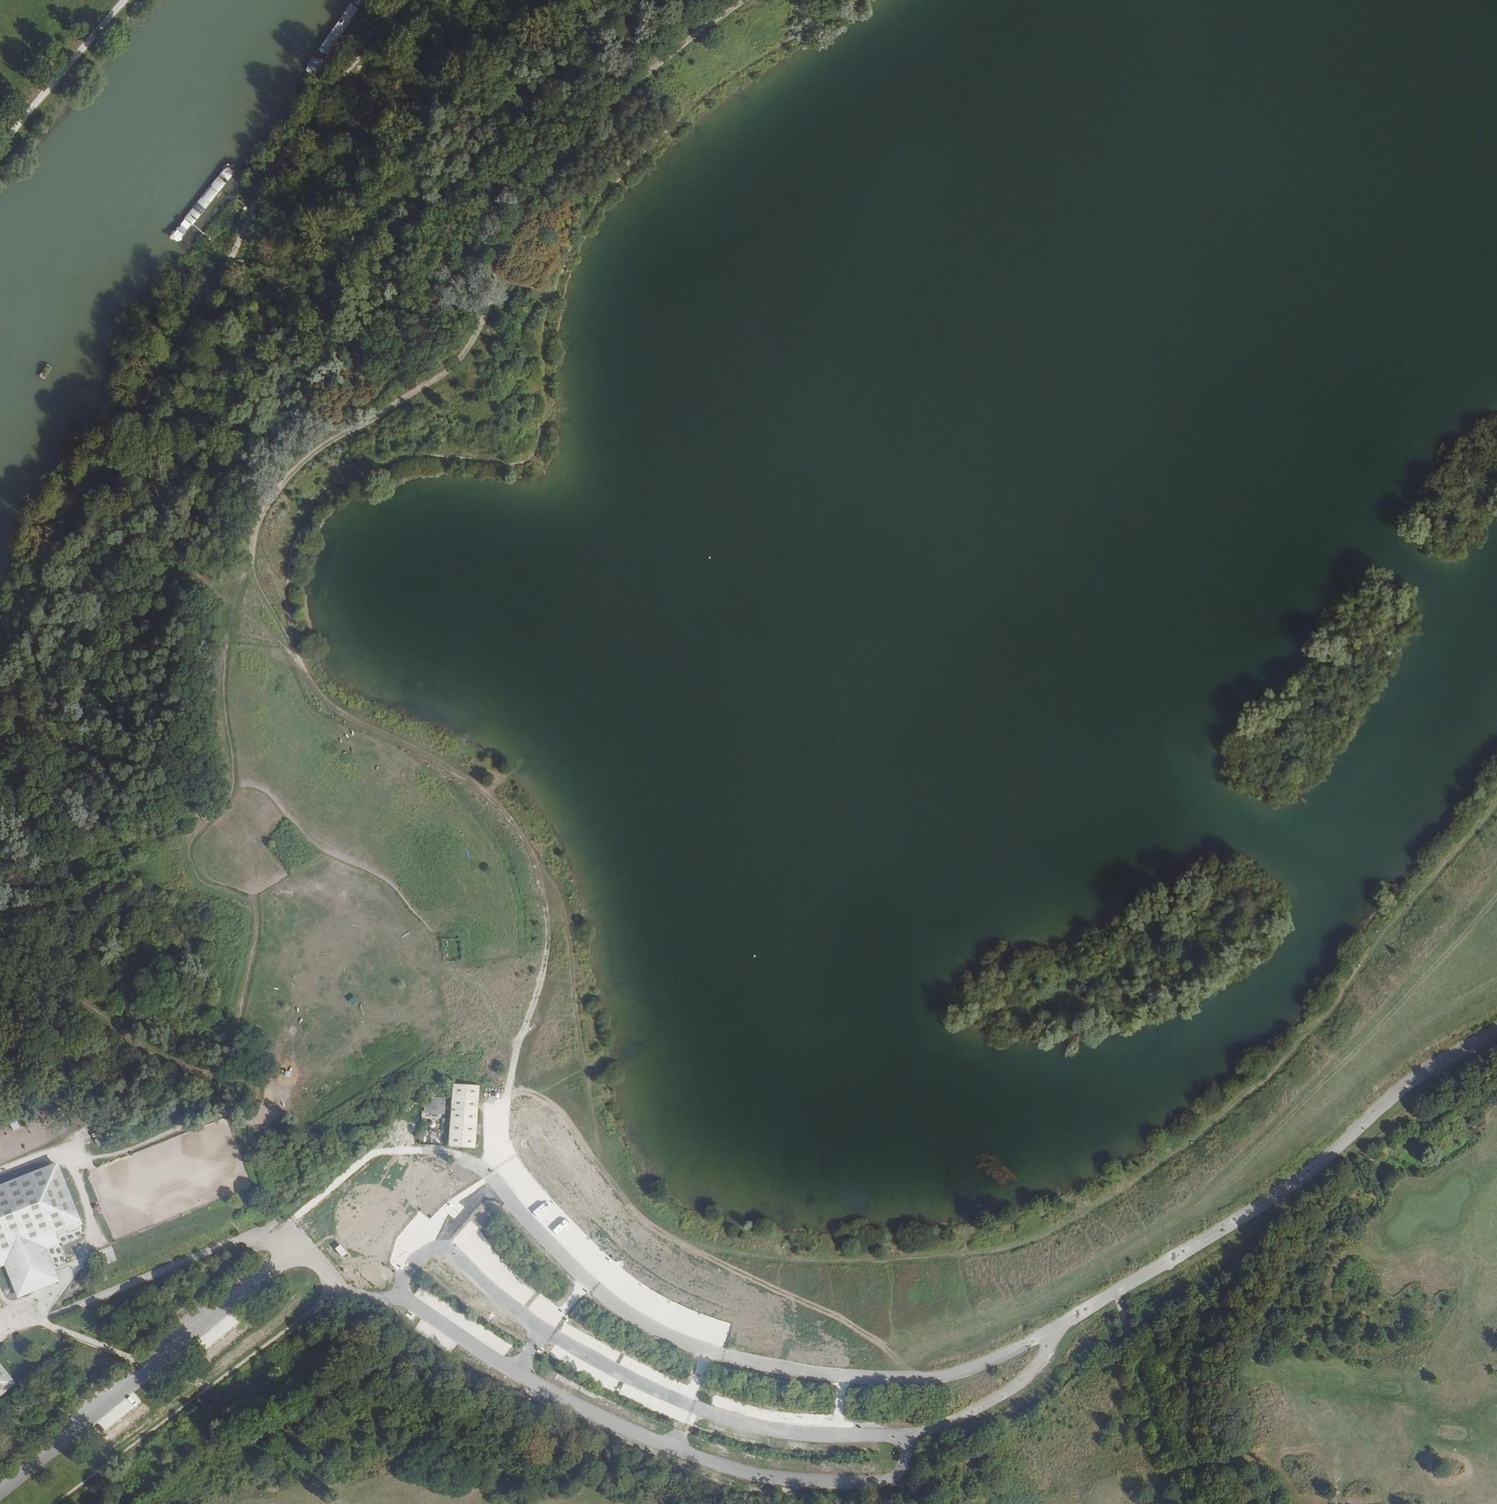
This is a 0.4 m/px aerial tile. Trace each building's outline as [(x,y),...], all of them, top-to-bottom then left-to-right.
[(4,591),(15,576),(14,569),(6,570),(0,578),(0,591),(4,591)] [(476,1083),(450,1082),(446,1149),(472,1150),(476,1083)] [(441,1096),(422,1093),(419,1115),(438,1118),(441,1096)] [(414,1102),(401,1112),(405,1117),(417,1107),(414,1102)] [(386,1172),(399,1159),(394,1154),(381,1167),(386,1172)] [(82,1227),(57,1165),(0,1187),(0,1259),(82,1227)] [(315,1237),(321,1233),(312,1222),(306,1226),(315,1237)] [(330,1244),(322,1247),(328,1261),(336,1258),(330,1244)] [(343,1259),(337,1264),(353,1286),(359,1281),(343,1259)] [(16,1386),(0,1365),(0,1398),(16,1386)]
